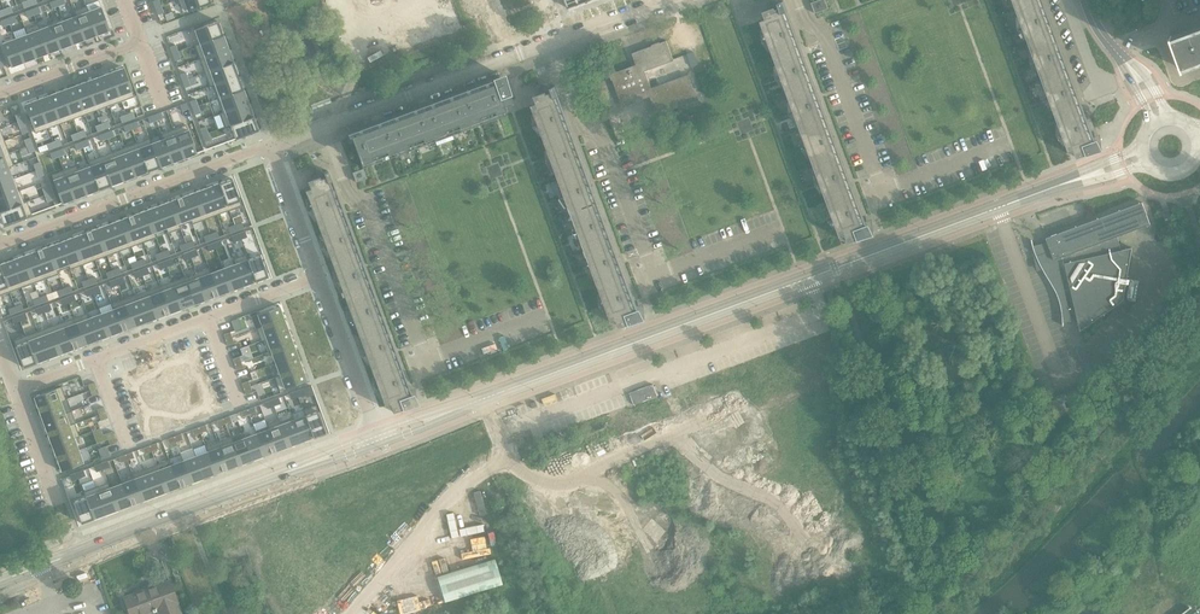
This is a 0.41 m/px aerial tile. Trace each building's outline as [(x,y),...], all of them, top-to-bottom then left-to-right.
[(153,1),(155,8),(161,6),(159,0),(157,0),(153,1)] [(178,0),(183,14),(211,3),(210,0),(178,0)] [(503,6),(507,18),(527,10),(523,0),(519,0),(503,6)] [(569,8),(581,4),(580,0),(566,0),(569,8)] [(788,12),(784,1),(780,3),(779,0),(772,3),(774,8),(764,12),(767,19),(761,21),(841,237),(847,236),(849,242),(874,233),(873,224),(867,226),(865,222),(863,223),(785,14),(785,13),(788,12)] [(816,1),(812,2),(816,13),(829,8),(826,0),(818,0),(816,1)] [(1091,138),(1040,0),(1013,0),(1070,152),(1075,151),(1078,157),(1102,149),(1101,140),(1097,141),(1095,137),(1091,138)] [(29,1),(22,3),(24,9),(31,6),(29,1)] [(56,1),(50,3),(52,9),(59,6),(56,1)] [(161,6),(155,8),(158,15),(163,13),(161,6)] [(11,7),(4,10),(6,15),(13,13),(11,7)] [(39,7),(32,10),(34,15),(41,13),(39,7)] [(86,7),(74,11),(85,40),(97,35),(86,7)] [(87,7),(86,7),(97,35),(110,31),(101,7),(89,12),(87,7)] [(32,10),(25,12),(27,18),(34,15),(32,10)] [(527,10),(507,18),(512,30),(532,22),(527,10)] [(63,18),(73,44),(85,40),(74,11),(76,17),(64,21),(63,18)] [(14,16),(8,19),(10,24),(17,22),(14,16)] [(63,18),(51,23),(60,49),(73,44),(63,18)] [(8,19),(1,22),(3,27),(10,24),(8,19)] [(200,44),(195,46),(223,35),(218,21),(195,30),(200,44)] [(38,25),(48,53),(60,49),(51,23),(39,27),(38,25)] [(38,25),(25,29),(36,58),(48,53),(38,25)] [(27,35),(15,39),(24,62),(36,58),(25,29),(27,35)] [(1173,40),(1172,37),(1171,37),(1183,70),(1184,69),(1183,66),(1199,60),(1199,30),(1173,40)] [(223,35),(195,46),(200,59),(228,49),(223,35)] [(15,39),(3,44),(11,67),(24,62),(15,39)] [(651,96),(657,114),(678,107),(676,102),(696,94),(689,75),(652,89),(645,71),(674,60),(667,41),(633,54),(638,67),(612,76),(623,106),(651,96)] [(176,45),(170,47),(172,54),(178,52),(176,45)] [(228,49),(200,59),(205,73),(233,62),(228,49)] [(178,52),(172,54),(175,61),(181,59),(178,52)] [(233,62),(205,73),(210,87),(238,76),(233,62)] [(124,68),(111,73),(122,101),(134,97),(124,68)] [(186,72),(180,75),(183,81),(188,79),(186,72)] [(111,73),(99,77),(109,106),(122,101),(111,73)] [(238,76),(210,87),(213,86),(218,99),(243,90),(238,76)] [(99,77),(87,82),(97,111),(109,106),(99,77)] [(188,79),(183,81),(185,88),(191,86),(188,79)] [(363,168),(507,115),(504,106),(511,103),(508,95),(509,95),(505,81),(352,138),(363,168)] [(87,82),(74,87),(85,115),(97,111),(87,82)] [(613,322),(618,320),(621,327),(645,318),(644,309),(640,311),(638,306),(634,308),(556,97),(559,96),(556,86),(552,88),(550,85),(544,87),(546,92),(535,96),(538,104),(533,106),(594,272),(613,322)] [(74,87),(62,91),(73,120),(85,115),(74,87)] [(243,90),(218,99),(222,112),(220,113),(220,114),(248,103),(243,90)] [(62,91),(50,96),(61,124),(73,120),(62,91)] [(50,96),(38,100),(48,129),(61,124),(50,96)] [(38,100),(25,105),(35,133),(48,129),(38,100)] [(196,100),(190,102),(193,108),(198,106),(196,100)] [(187,103),(180,106),(182,111),(189,109),(187,103)] [(248,103),(220,114),(225,127),(253,117),(248,103)] [(198,106),(193,108),(195,115),(201,113),(198,106)] [(21,113),(15,115),(18,122),(24,120),(21,113)] [(133,113),(127,115),(129,121),(136,118),(133,113)] [(161,113),(154,115),(157,121),(163,118),(161,113)] [(127,115),(120,117),(122,123),(129,121),(127,115)] [(154,115),(148,118),(150,123),(157,121),(154,115)] [(253,117),(225,127),(225,128),(230,126),(235,139),(259,131),(253,117)] [(24,120),(18,122),(20,129),(26,127),(24,120)] [(109,122),(102,124),(104,130),(111,127),(109,122)] [(137,122),(130,124),(132,130),(139,127),(137,122)] [(102,124),(95,127),(97,132),(104,130),(102,124)] [(130,124),(123,127),(125,132),(132,130),(130,124)] [(186,125),(174,130),(184,158),(197,154),(186,125)] [(206,127),(200,129),(203,136),(208,133),(206,127)] [(174,130),(162,134),(172,163),(184,158),(174,130)] [(85,131),(78,133),(80,139),(87,136),(85,131)] [(112,131),(106,133),(108,139),(114,136),(112,131)] [(78,133),(71,136),(73,141),(80,139),(78,133)] [(106,133),(99,136),(101,141),(108,139),(106,133)] [(208,133),(203,136),(205,142),(211,140),(208,133)] [(150,139),(149,139),(160,167),(172,163),(162,134),(161,134),(163,140),(152,144),(150,139)] [(30,138),(25,140),(27,147),(33,145),(30,138)] [(149,139),(137,143),(148,172),(160,167),(149,139)] [(60,140),(53,142),(55,148),(62,145),(60,140)] [(88,140),(81,142),(83,148),(90,145),(88,140)] [(0,143),(0,157),(9,153),(5,141),(0,143)] [(53,142),(47,145),(49,150),(55,148),(53,142)] [(81,142),(74,145),(76,150),(83,148),(81,142)] [(137,143),(125,148),(135,176),(148,172),(137,143)] [(33,145),(27,147),(30,154),(35,152),(33,145)] [(125,148),(113,152),(123,181),(135,176),(125,148)] [(63,149),(57,151),(59,157),(66,154),(63,149)] [(57,151),(50,154),(52,159),(59,157),(57,151)] [(113,152),(100,157),(111,185),(123,181),(113,152)] [(0,157),(0,171),(14,165),(9,153),(0,157)] [(100,157),(88,161),(99,190),(111,185),(100,157)] [(76,166),(87,194),(99,190),(88,161),(89,164),(77,168),(76,166)] [(39,162),(34,164),(36,171),(42,169),(39,162)] [(0,171),(0,184),(13,180),(9,168),(14,166),(14,165),(0,171)] [(76,166),(64,170),(74,199),(87,194),(76,166)] [(42,169),(36,171),(39,178),(44,176),(42,169)] [(316,172),(317,177),(307,181),(310,188),(305,190),(384,406),(390,404),(392,412),(417,403),(416,394),(412,395),(409,391),(405,392),(328,182),(331,181),(327,171),(323,172),(322,169),(316,172)] [(364,169),(357,171),(352,173),(356,183),(367,179),(364,169)] [(64,170),(51,175),(62,204),(74,199),(64,170)] [(232,179),(219,184),(229,211),(242,206),(232,179)] [(0,184),(0,198),(20,191),(17,192),(13,180),(0,184)] [(219,184),(207,188),(217,215),(229,211),(219,184)] [(48,187),(43,189),(45,195),(51,193),(48,187)] [(207,188),(195,193),(205,220),(217,215),(207,188)] [(0,198),(0,212),(27,202),(25,203),(20,191),(0,198)] [(51,193),(45,195),(48,202),(53,200),(51,193)] [(195,193),(183,197),(193,224),(205,220),(195,193)] [(183,197),(171,202),(181,229),(180,226),(191,222),(192,224),(193,224),(183,197)] [(0,212),(0,216),(3,225),(32,215),(27,202),(0,212)] [(171,202),(158,206),(168,233),(181,229),(171,202)] [(1063,322),(1063,326),(1064,326),(1064,322),(1078,319),(1081,331),(1103,315),(1124,300),(1128,275),(1133,248),(1121,251),(1118,236),(1139,229),(1151,224),(1143,203),(1047,238),(1051,250),(1038,253),(1037,255),(1037,256),(1038,259),(1040,262),(1040,264),(1042,268),(1044,271),(1047,276),(1054,287),(1055,289),(1056,291),(1057,293),(1058,295),(1059,297),(1060,299),(1060,302),(1061,304),(1062,307),(1062,309),(1062,312),(1063,315),(1063,319),(1063,322)] [(158,206),(146,211),(156,238),(157,238),(155,232),(166,228),(168,233),(158,206)] [(1169,209),(1163,212),(1167,225),(1174,223),(1169,209)] [(146,211),(134,215),(144,242),(156,238),(146,211)] [(134,215),(122,220),(132,247),(144,242),(134,215)] [(122,220),(110,224),(120,251),(132,247),(122,220)] [(242,223),(235,225),(237,231),(244,228),(242,223)] [(110,224),(97,229),(107,256),(120,251),(110,224)] [(235,225),(228,228),(230,233),(237,231),(235,225)] [(97,229),(85,233),(95,260),(107,256),(97,229)] [(217,232),(211,234),(213,240),(219,237),(217,232)] [(245,232),(238,234),(240,240),(247,237),(245,232)] [(85,233),(73,238),(83,265),(95,260),(85,233)] [(211,234),(204,237),(206,243),(213,240),(211,234)] [(238,234),(231,237),(233,242),(240,240),(238,234)] [(73,238),(61,242),(71,269),(83,265),(73,238)] [(193,241),(186,243),(188,249),(195,247),(193,241)] [(221,241),(214,243),(216,249),(223,246),(221,241)] [(61,242),(48,247),(58,274),(59,274),(58,271),(69,267),(70,270),(71,269),(61,242)] [(186,243),(179,246),(181,252),(188,249),(186,243)] [(214,243),(207,246),(209,251),(216,249),(214,243)] [(48,247),(36,251),(46,279),(58,274),(48,247)] [(168,250),(162,252),(164,258),(171,256),(168,250)] [(196,250),(189,252),(191,258),(198,255),(196,250)] [(36,251),(24,256),(34,283),(46,279),(36,251)] [(162,252),(155,255),(157,261),(164,258),(162,252)] [(189,252),(182,255),(185,260),(191,258),(189,252)] [(246,254),(233,259),(243,286),(256,281),(246,254)] [(246,254),(256,281),(268,277),(260,255),(248,260),(246,254)] [(24,256),(12,261),(22,288),(34,283),(24,256)] [(144,259),(137,262),(139,267),(146,265),(144,259)] [(172,259),(165,261),(167,267),(174,264),(172,259)] [(235,264),(223,269),(231,290),(243,286),(233,259),(235,264)] [(0,265),(0,266),(10,292),(22,288),(12,261),(0,265)] [(165,261),(158,264),(160,269),(167,267),(165,261)] [(137,262),(130,264),(133,270),(139,267),(137,262)] [(10,292),(0,266),(0,296),(10,292)] [(120,268),(113,271),(115,276),(122,274),(120,268)] [(147,268),(140,270),(143,276),(149,273),(147,268)] [(209,268),(197,272),(207,300),(219,295),(209,268)] [(209,268),(219,295),(231,290),(223,269),(211,273),(209,268)] [(140,270),(134,273),(136,278),(143,276),(140,270)] [(113,271),(106,273),(108,279),(115,276),(113,271)] [(197,272),(185,277),(195,304),(207,300),(197,272)] [(95,277),(88,280),(90,285),(97,283),(95,277)] [(123,277),(116,279),(118,285),(125,283),(123,277)] [(185,277),(172,281),(182,309),(195,304),(185,277)] [(116,279),(109,282),(111,288),(118,285),(116,279)] [(88,280),(82,282),(84,288),(90,285),(88,280)] [(172,281),(160,286),(170,313),(182,309),(172,281)] [(71,286),(64,289),(66,294),(73,292),(71,286)] [(98,286),(92,288),(94,294),(100,292),(98,286)] [(160,286),(148,291),(158,318),(170,313),(160,286)] [(92,288),(85,291),(87,297),(94,294),(92,288)] [(64,289),(57,291),(59,297),(66,294),(64,289)] [(148,291),(136,295),(146,322),(158,318),(148,291)] [(46,295),(40,298),(42,303),(48,301),(46,295)] [(74,295),(67,297),(69,303),(76,301),(74,295)] [(136,295),(124,300),(134,327),(146,322),(136,295)] [(67,297),(60,300),(62,306),(69,303),(67,297)] [(40,298),(33,300),(35,306),(42,303),(40,298)] [(124,300),(111,304),(121,331),(134,327),(124,300)] [(22,304),(15,307),(17,312),(24,310),(22,304)] [(50,304),(43,306),(45,312),(52,310),(50,304)] [(113,310),(101,314),(109,336),(121,331),(111,304),(113,310)] [(43,306),(36,309),(38,315),(45,312),(43,306)] [(262,326),(257,328),(257,329),(284,319),(279,306),(257,314),(262,326)] [(15,307),(8,309),(10,315),(17,312),(15,307)] [(25,313),(18,316),(20,321),(27,319),(25,313)] [(87,313),(75,318),(85,345),(97,340),(87,313)] [(87,313),(97,340),(109,336),(101,314),(89,319),(87,313)] [(18,316),(12,318),(14,324),(20,321),(18,316)] [(75,318),(62,322),(72,349),(85,345),(75,318)] [(284,319),(257,329),(261,341),(288,331),(284,319)] [(62,322),(50,327),(60,354),(72,349),(62,322)] [(50,327),(38,331),(48,358),(60,354),(50,327)] [(38,331),(26,336),(36,363),(48,358),(38,331)] [(288,331),(261,341),(261,342),(264,341),(268,352),(293,343),(288,331)] [(230,332),(224,335),(226,340),(233,338),(230,332)] [(26,336),(13,340),(23,368),(36,363),(26,336)] [(233,338),(226,340),(228,346),(235,343),(233,338)] [(293,343),(268,352),(269,353),(271,352),(276,364),(297,355),(293,343)] [(280,375),(275,377),(275,378),(302,368),(297,355),(276,364),(280,375)] [(239,357),(233,359),(235,365),(242,362),(239,357)] [(242,362),(235,365),(237,370),(244,368),(242,362)] [(302,368),(275,378),(280,390),(307,380),(302,368)] [(824,372),(811,376),(820,400),(832,395),(824,372)] [(811,376),(800,380),(809,404),(820,400),(811,376)] [(800,380),(788,385),(797,408),(809,404),(800,380)] [(248,381),(242,384),(244,389),(251,387),(248,381)] [(95,382),(88,385),(90,391),(97,388),(95,382)] [(655,383),(630,392),(634,403),(660,394),(655,383)] [(776,385),(764,390),(773,413),(784,409),(777,389),(776,385)] [(788,385),(777,389),(784,409),(786,413),(797,408),(788,385)] [(61,387),(34,397),(39,410),(66,400),(61,387)] [(251,387),(244,389),(246,395),(253,392),(251,387)] [(97,388),(90,391),(92,396),(99,394),(97,388)] [(303,389),(296,391),(298,397),(305,395),(303,389)] [(764,390),(752,394),(761,418),(773,413),(764,390)] [(296,391),(290,394),(292,400),(298,397),(296,391)] [(752,394),(741,398),(750,422),(761,418),(752,394)] [(279,398),(272,400),(274,406),(281,404),(279,398)] [(741,398),(729,403),(737,426),(750,422),(741,398)] [(66,400),(39,410),(43,422),(65,414),(61,402),(66,400)] [(272,400),(265,403),(267,409),(274,406),(272,400)] [(316,406),(303,410),(313,437),(326,433),(316,406)] [(104,407),(97,409),(99,415),(106,413),(104,407)] [(254,407),(248,409),(250,415),(256,413),(254,407)] [(248,409),(241,412),(243,418),(250,415),(248,409)] [(292,417),(301,442),(313,437),(303,410),(305,416),(293,420),(292,417)] [(708,410),(696,415),(705,438),(717,434),(708,410)] [(99,415),(101,421),(108,418),(106,413),(99,415)] [(65,414),(43,422),(48,434),(75,424),(75,423),(69,425),(65,414)] [(830,414),(823,416),(826,423),(832,420),(830,414)] [(696,415),(685,419),(685,421),(693,443),(705,438),(696,415)] [(230,416),(223,419),(225,424),(232,422),(230,416)] [(823,416),(816,419),(819,425),(826,423),(823,416)] [(279,419),(289,446),(301,442),(292,417),(280,422),(279,419)] [(223,419),(216,421),(218,427),(225,424),(223,419)] [(279,419),(267,424),(277,451),(289,446),(279,419)] [(806,419),(799,421),(801,428),(808,425),(806,419)] [(685,421),(674,425),(683,449),(694,445),(693,443),(685,421)] [(799,421),(792,424),(794,430),(801,428),(799,421)] [(75,424),(48,434),(52,446),(80,436),(75,424)] [(267,427),(256,431),(265,455),(277,451),(267,424),(266,424),(267,427)] [(205,425),(199,428),(201,433),(208,431),(205,425)] [(674,425),(662,430),(671,453),(683,449),(674,425)] [(783,427),(776,430),(778,436),(785,434),(783,427)] [(199,428),(192,430),(194,436),(201,433),(199,428)] [(662,430),(651,434),(660,458),(671,453),(662,430)] [(776,430),(769,432),(771,439),(778,436),(776,430)] [(113,431),(106,434),(108,439),(115,437),(113,431)] [(243,433),(242,433),(252,460),(265,455),(256,431),(255,431),(256,434),(245,438),(243,433)] [(845,431),(822,440),(826,452),(850,443),(845,431)] [(242,433),(230,437),(240,464),(252,460),(242,433)] [(181,434),(174,437),(176,442),(183,440),(181,434)] [(651,434),(639,438),(648,462),(660,458),(651,434)] [(80,436),(52,446),(57,458),(79,450),(74,439),(80,437),(80,436)] [(759,436),(753,438),(755,445),(762,443),(759,436)] [(115,437),(108,439),(110,445),(117,443),(115,437)] [(174,437),(168,439),(170,445),(176,442),(174,437)] [(230,437),(218,442),(228,469),(240,464),(230,437)] [(806,437),(799,439),(802,446),(808,444),(806,437)] [(639,438),(628,442),(636,464),(636,466),(648,462),(639,438)] [(753,438),(746,441),(748,447),(755,445),(753,438)] [(627,440),(615,444),(624,468),(636,464),(628,442),(627,440)] [(218,442),(206,446),(216,473),(228,469),(218,442)] [(157,443),(150,446),(152,451),(159,449),(157,443)] [(850,443),(826,452),(831,464),(854,455),(850,443)] [(615,444),(604,449),(612,470),(612,472),(624,468),(615,444)] [(808,444),(802,446),(804,453),(811,451),(808,444)] [(150,446),(143,448),(145,454),(152,451),(150,446)] [(207,452),(195,456),(203,478),(216,473),(206,446),(205,446),(207,452)] [(603,446),(591,451),(600,474),(612,470),(604,449),(603,446)] [(79,450),(57,458),(62,471),(83,463),(79,450)] [(591,451),(580,455),(589,479),(600,474),(591,451)] [(717,451),(710,454),(713,461),(720,458),(717,451)] [(132,452),(125,455),(127,460),(134,458),(132,452)] [(710,454),(704,456),(706,463),(713,461),(710,454)] [(125,455),(119,457),(121,463),(127,460),(125,455)] [(580,455),(568,459),(577,483),(589,479),(580,455)] [(195,456),(183,461),(191,482),(203,478),(195,456)] [(568,459),(557,463),(565,487),(577,483),(568,459)] [(169,460),(157,464),(167,491),(179,487),(169,460)] [(169,460),(179,487),(191,482),(183,461),(171,465),(169,460)] [(694,460),(687,462),(690,469),(697,467),(694,460)] [(108,461),(101,464),(103,469),(110,467),(108,461)] [(687,462),(681,465),(683,471),(690,469),(687,462)] [(815,462),(808,464),(811,471),(817,468),(815,462)] [(557,463),(545,468),(553,489),(554,491),(565,487),(557,463)] [(101,464),(94,466),(96,472),(103,469),(101,464)] [(157,464),(145,469),(155,496),(167,491),(157,464)] [(544,465),(533,470),(542,493),(553,489),(545,468),(544,465)] [(671,468),(664,471),(667,478),(674,475),(671,468)] [(817,468),(811,471),(813,478),(820,475),(817,468)] [(145,469),(132,473),(142,501),(155,496),(145,469)] [(83,470),(77,473),(79,478),(85,476),(83,470)] [(664,471),(658,473),(660,480),(667,478),(664,471)] [(77,473),(70,475),(72,481),(79,478),(77,473)] [(133,476),(121,481),(130,505),(142,501),(132,473),(132,474),(133,476)] [(862,476),(838,484),(843,497),(866,488),(862,476)] [(648,477),(641,479),(644,486),(650,483),(648,477)] [(641,479),(634,482),(637,488),(644,486),(641,479)] [(108,482),(108,483),(118,510),(130,505),(121,481),(122,484),(110,488),(108,482)] [(108,483),(96,487),(106,514),(118,510),(108,483)] [(625,485),(618,488),(621,495),(627,492),(625,485)] [(96,487),(84,492),(94,519),(106,514),(96,487)] [(483,487),(471,492),(479,516),(492,511),(483,487)] [(618,488),(611,490),(614,497),(621,495),(618,488)] [(866,488),(843,497),(847,508),(871,499),(866,488)] [(600,490),(594,493),(596,500),(603,497),(600,490)] [(825,490),(819,492),(821,499),(828,497),(825,490)] [(84,494),(72,499),(81,523),(94,519),(84,492),(83,492),(84,494)] [(471,492),(459,496),(468,520),(479,516),(471,492)] [(594,493),(587,495),(589,502),(596,500),(594,493)] [(459,496),(448,500),(456,524),(468,520),(459,496)] [(577,499),(571,501),(573,508),(580,506),(577,499)] [(871,499),(847,508),(851,520),(875,511),(871,499)] [(448,500),(436,505),(445,528),(456,524),(448,500)] [(571,501),(564,504),(566,511),(573,508),(571,501)] [(436,505),(425,509),(433,533),(445,528),(436,505)] [(831,506),(824,508),(827,515),(834,512),(831,506)] [(425,509),(413,513),(422,537),(433,533),(425,509)] [(556,511),(549,513),(551,519),(558,517),(556,511)] [(875,511),(851,520),(855,531),(879,522),(875,511)] [(592,512),(585,515),(587,521),(594,519),(592,512)] [(834,512),(827,515),(829,522),(836,519),(834,512)] [(413,513),(401,517),(410,541),(422,537),(413,513)] [(549,513),(542,516),(544,522),(551,519),(549,513)] [(544,522),(542,523),(547,535),(571,527),(566,514),(558,517),(551,519),(544,522)] [(401,517),(390,522),(399,545),(410,541),(401,517)] [(594,519),(587,521),(590,528),(597,526),(594,519)] [(390,522),(378,526),(387,550),(399,545),(390,522)] [(879,522),(855,531),(860,543),(884,535),(879,522)] [(571,527),(547,535),(552,548),(575,539),(571,527)] [(840,529),(833,531),(835,538),(842,536),(840,529)] [(494,533),(487,536),(489,543),(496,540),(494,533)] [(487,536),(480,538),(483,545),(489,543),(487,536)] [(601,536),(594,539),(596,546),(603,543),(601,536)] [(842,536),(835,538),(838,545),(845,542),(842,536)] [(469,539),(463,541),(465,548),(472,545),(469,539)] [(575,539),(552,548),(556,560),(580,551),(575,539)] [(498,540),(474,549),(479,561),(502,553),(498,540)] [(336,541),(325,546),(333,569),(345,565),(336,541)] [(463,541),(456,544),(459,550),(465,548),(463,541)] [(603,543),(596,546),(599,552),(606,550),(603,543)] [(325,546),(313,550),(322,574),(333,569),(325,546)] [(446,547),(439,550),(442,556),(449,554),(446,547)] [(313,550),(301,554),(310,578),(322,574),(313,550)] [(439,550),(433,552),(435,559),(442,556),(439,550)] [(580,551),(556,560),(561,573),(585,564),(580,551)] [(502,553),(479,561),(483,574),(507,565),(502,553)] [(301,554),(290,558),(299,582),(310,578),(301,554)] [(423,556),(417,558),(419,565),(426,562),(423,556)] [(290,558),(278,563),(287,586),(299,582),(290,558)] [(417,558),(410,561),(412,567),(419,565),(417,558)] [(460,560),(453,563),(456,570),(463,567),(460,560)] [(278,563),(267,567),(276,591),(287,586),(278,563)] [(400,565),(394,567),(396,573),(402,571),(400,565)] [(507,565),(483,574),(488,587),(512,578),(507,565)] [(611,566),(605,568),(607,575),(614,573),(611,566)] [(394,567),(387,570),(389,576),(396,573),(394,567)] [(463,567),(456,570),(458,577),(465,574),(463,567)] [(589,576),(565,585),(570,597),(593,588),(589,576)] [(130,613),(145,613),(153,611),(153,612),(157,610),(162,607),(165,613),(182,613),(180,610),(181,609),(180,609),(177,602),(178,601),(170,580),(124,597),(130,613)] [(358,580),(351,583),(354,589),(360,586),(358,580)] [(351,583),(345,585),(347,591),(354,589),(351,583)] [(618,583),(611,585),(613,592),(620,590),(618,583)] [(470,586),(463,589),(465,596),(472,593),(470,586)] [(335,588),(328,591),(330,597),(337,595),(335,588)] [(515,588),(492,597),(496,608),(520,599),(515,588)] [(593,588),(570,597),(574,608),(598,600),(593,588)] [(620,590),(613,592),(616,599),(623,597),(620,590)] [(328,591),(321,593),(324,600),(330,597),(328,591)] [(312,597),(305,599),(307,606),(314,603),(312,597)] [(305,599),(298,602),(301,609),(307,606),(305,599)] [(496,608),(498,613),(513,613),(523,610),(520,599),(496,608)] [(745,607),(748,613),(772,613),(767,599),(745,607)] [(574,608),(576,613),(595,613),(602,611),(598,600),(574,608)]
